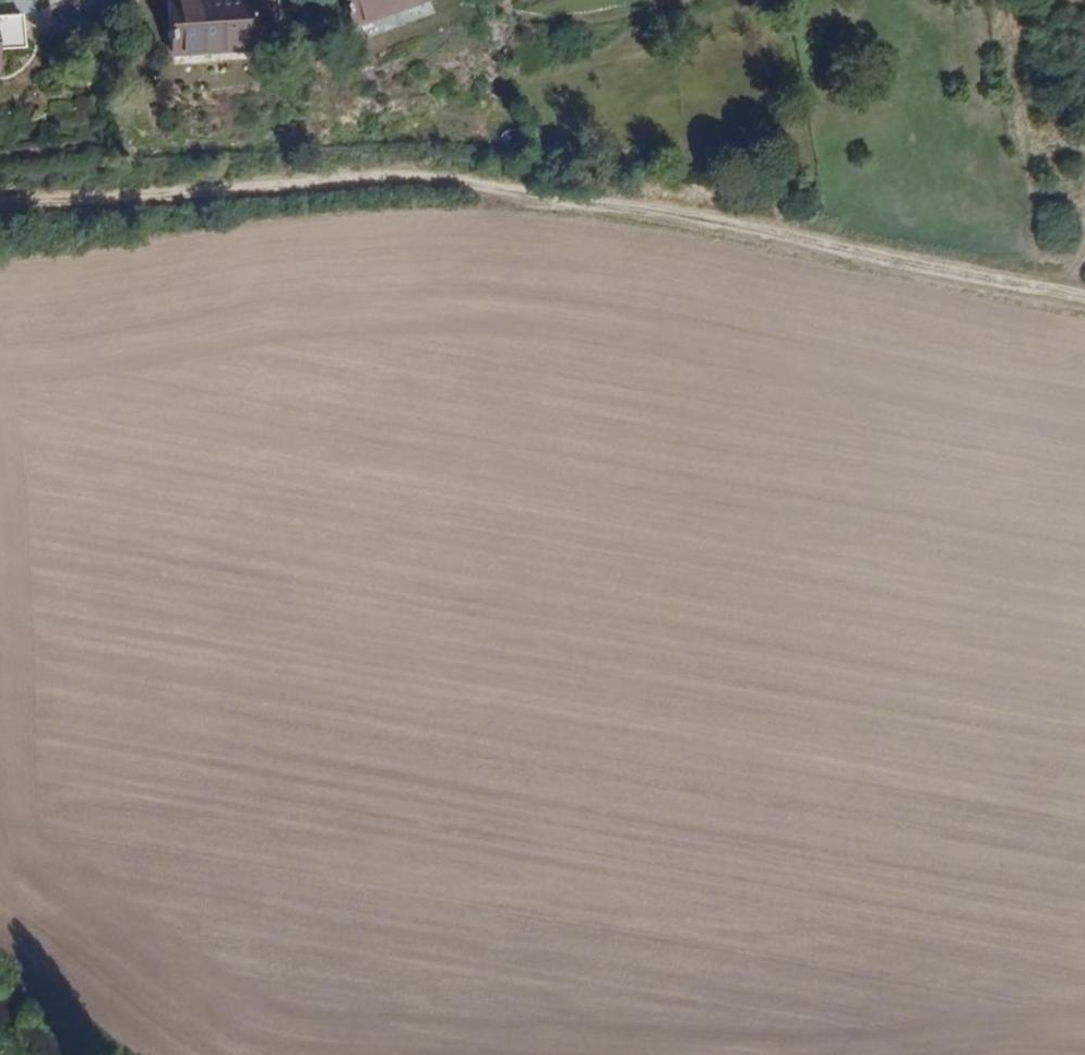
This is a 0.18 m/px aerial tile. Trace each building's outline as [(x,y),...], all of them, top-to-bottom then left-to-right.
[(281,0),(172,0),(176,43),(222,38),(222,43),(257,40),(254,17),(282,15),(281,0)] [(349,12),(383,0),(345,0),(349,12)] [(20,25),(0,26),(0,54),(21,54),(20,25)]
